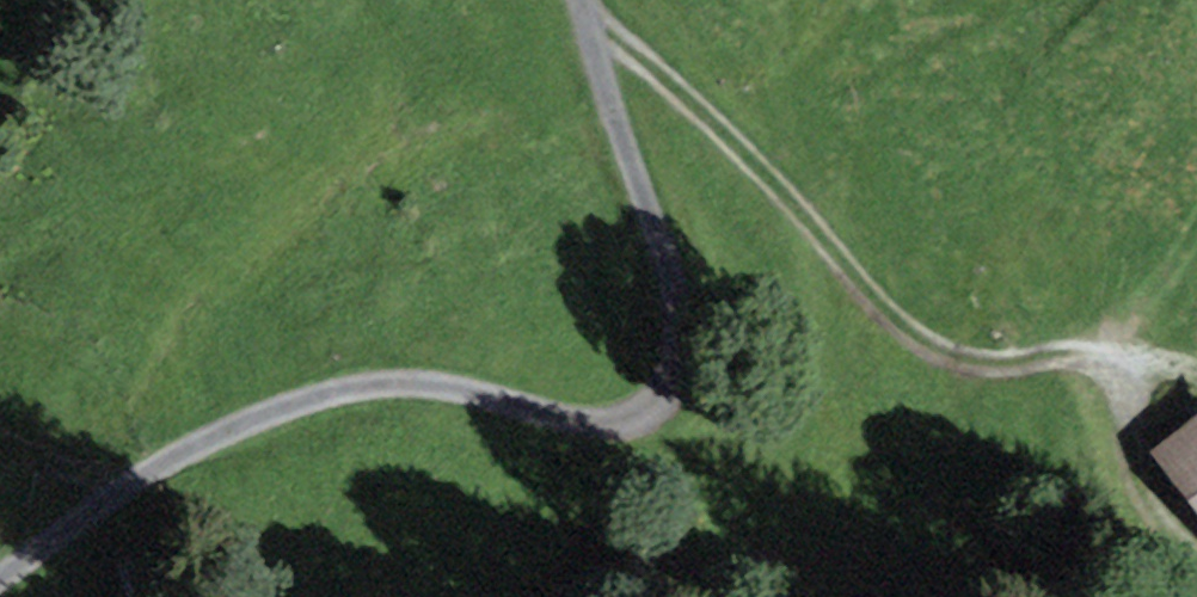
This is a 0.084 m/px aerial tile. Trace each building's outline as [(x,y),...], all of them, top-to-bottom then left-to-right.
[(1159,414),(1182,444),(1196,433),(1196,385),(1159,414)] [(1182,444),(1164,458),(1196,501),(1196,433),(1182,444)]
